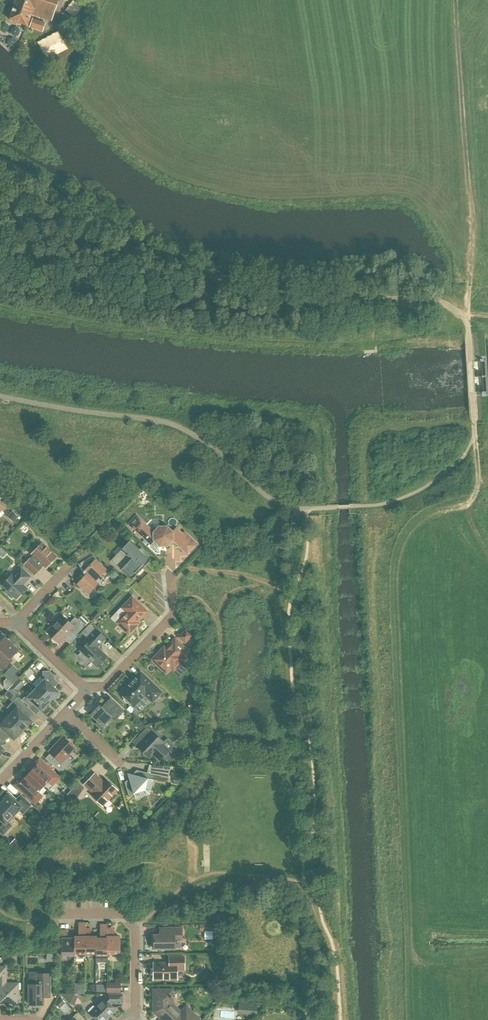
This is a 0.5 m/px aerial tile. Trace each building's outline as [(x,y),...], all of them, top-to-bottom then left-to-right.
[(7,31),(22,36),(26,25),(28,26),(44,31),(47,23),(34,18),(33,20),(30,19),(31,15),(51,21),(59,0),(16,0),(9,20),(11,20),(7,31)] [(17,523),(24,519),(21,513),(14,517),(17,523)] [(153,532),(136,515),(128,523),(150,544),(154,540),(159,545),(167,545),(171,541),(171,542),(174,542),(174,541),(187,553),(197,543),(184,531),(182,533),(176,527),(172,531),(167,526),(159,526),(153,532)] [(132,579),(151,559),(130,539),(111,560),(101,551),(97,555),(107,565),(111,561),(120,570),(121,569),(132,579)] [(46,567),(56,557),(41,543),(31,553),(33,554),(24,564),(35,574),(44,565),(46,567)] [(8,558),(12,554),(6,548),(2,552),(8,558)] [(22,551),(16,557),(20,562),(26,555),(22,551)] [(88,592),(98,582),(95,580),(105,570),(96,561),(97,559),(93,555),(78,564),(85,575),(78,583),(88,592)] [(11,574),(1,584),(7,589),(5,591),(12,598),(14,596),(16,598),(26,588),(22,584),(29,576),(20,567),(13,575),(11,574)] [(147,602),(152,596),(136,581),(130,587),(147,602)] [(34,587),(40,591),(43,586),(38,582),(34,587)] [(128,634),(139,623),(137,621),(147,611),(132,596),(121,607),(126,611),(116,622),(128,634)] [(69,622),(60,613),(53,620),(56,623),(47,632),(52,637),(52,639),(55,641),(57,641),(58,642),(70,630),(75,635),(84,626),(74,617),(69,622)] [(97,667),(107,656),(97,646),(105,638),(95,628),(87,637),(90,640),(80,650),(81,651),(77,655),(83,660),(86,657),(97,667)] [(185,644),(194,635),(186,628),(178,637),(185,644)] [(4,637),(3,638),(0,639),(0,667),(2,670),(12,660),(10,658),(18,650),(9,641),(9,638),(6,638),(4,637)] [(187,650),(175,638),(165,648),(163,646),(152,659),(166,672),(176,662),(179,664),(185,658),(182,655),(187,650)] [(8,670),(4,675),(13,684),(18,678),(15,676),(8,670)] [(36,688),(50,701),(53,697),(56,698),(59,695),(58,692),(59,691),(54,687),(58,682),(52,677),(54,676),(49,671),(43,671),(43,677),(44,679),(36,688)] [(158,695),(162,692),(140,671),(120,692),(124,697),(124,700),(125,701),(128,703),(130,702),(134,706),(145,694),(147,696),(149,697),(151,698),(155,698),(157,697),(158,695)] [(15,696),(21,690),(19,689),(24,683),(19,678),(9,689),(15,696)] [(47,704),(50,701),(36,688),(27,697),(26,695),(22,699),(29,706),(33,703),(41,710),(44,711),(47,707),(47,704)] [(8,716),(23,730),(23,729),(26,729),(29,726),(29,723),(31,720),(20,710),(25,705),(16,697),(11,702),(12,712),(8,716)] [(99,704),(90,714),(97,721),(95,723),(103,730),(109,723),(107,721),(111,717),(115,721),(124,711),(124,710),(110,697),(101,706),(99,704)] [(23,730),(8,716),(0,725),(0,731),(2,729),(14,739),(17,736),(20,736),(22,733),(22,730),(23,730)] [(150,733),(145,728),(136,738),(141,742),(137,746),(149,757),(153,753),(159,760),(169,750),(162,743),(163,742),(152,731),(150,733)] [(64,738),(63,736),(49,751),(56,758),(51,763),(61,772),(70,762),(65,757),(74,747),(70,743),(70,741),(66,738),(64,738)] [(29,773),(43,786),(47,781),(52,785),(60,777),(47,764),(42,769),(35,762),(30,767),(33,769),(29,773)] [(168,777),(171,766),(149,764),(147,772),(136,770),(125,782),(129,797),(133,793),(145,789),(148,778),(152,773),(168,777)] [(38,791),(43,786),(29,773),(25,777),(22,775),(18,780),(26,787),(21,791),(34,804),(42,795),(38,791)] [(103,783),(99,780),(100,779),(94,773),(84,784),(94,793),(92,795),(102,805),(117,789),(106,780),(103,783)] [(75,802),(85,787),(79,782),(67,794),(75,802)] [(0,803),(13,815),(18,810),(23,814),(32,805),(23,796),(19,801),(9,791),(3,797),(4,799),(0,803)] [(13,815),(0,803),(0,833),(3,835),(12,825),(8,821),(13,815)] [(17,853),(24,846),(15,838),(8,845),(17,853)] [(74,955),(74,959),(85,959),(85,954),(86,928),(86,922),(78,922),(78,937),(75,937),(75,939),(74,955)] [(107,954),(107,928),(107,924),(100,924),(100,939),(97,939),(97,937),(96,937),(96,954),(96,955),(107,955),(107,954)] [(154,949),(175,949),(175,948),(181,948),(181,939),(182,939),(182,927),(159,928),(160,935),(153,935),(154,949)] [(91,937),(91,928),(86,928),(85,954),(96,954),(96,937),(91,937)] [(107,954),(120,954),(120,937),(113,937),(112,928),(107,928),(107,954)] [(75,939),(67,939),(68,929),(60,929),(60,941),(62,941),(62,955),(74,955),(75,939)] [(185,970),(185,955),(169,955),(169,963),(153,963),(153,980),(177,979),(177,970),(185,970)] [(7,966),(0,966),(0,1002),(12,1002),(12,1005),(20,1005),(20,996),(19,996),(19,983),(7,983),(7,966)] [(50,997),(50,974),(37,974),(37,985),(29,985),(29,1005),(43,1005),(43,997),(50,997)] [(106,993),(120,993),(121,983),(106,983),(106,993)] [(172,1004),(172,990),(154,990),(154,1012),(162,1019),(199,1019),(186,1007),(181,1012),(172,1004)] [(123,994),(109,994),(89,1013),(96,1019),(106,1019),(116,1010),(111,1005),(112,1004),(124,1004),(123,994)] [(59,1009),(65,1002),(61,998),(55,1004),(59,1009)] [(248,1005),(247,1013),(256,1014),(257,1006),(256,1006),(252,1005),(248,1005)] [(78,1012),(70,1019),(86,1019),(78,1012)]
